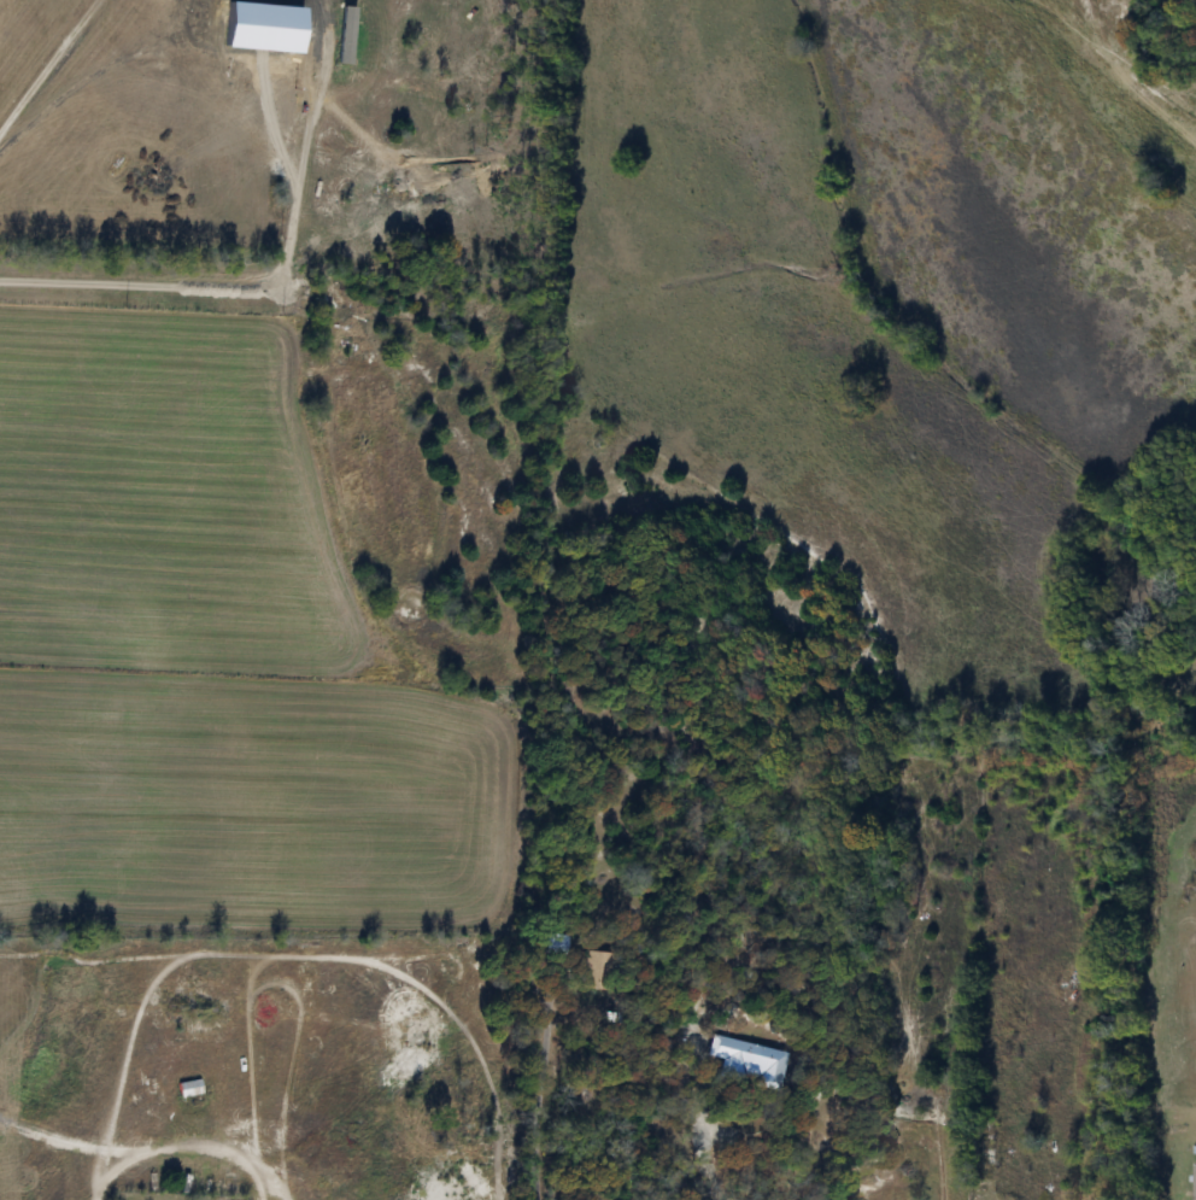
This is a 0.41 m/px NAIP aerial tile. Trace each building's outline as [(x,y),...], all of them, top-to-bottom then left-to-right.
[(584,991),(610,992),(612,954),(586,952),(584,991)] [(712,1037),(708,1055),(722,1059),(720,1071),(776,1084),(784,1054),(712,1037)] [(180,1098),(202,1094),(199,1080),(177,1084),(180,1098)]
